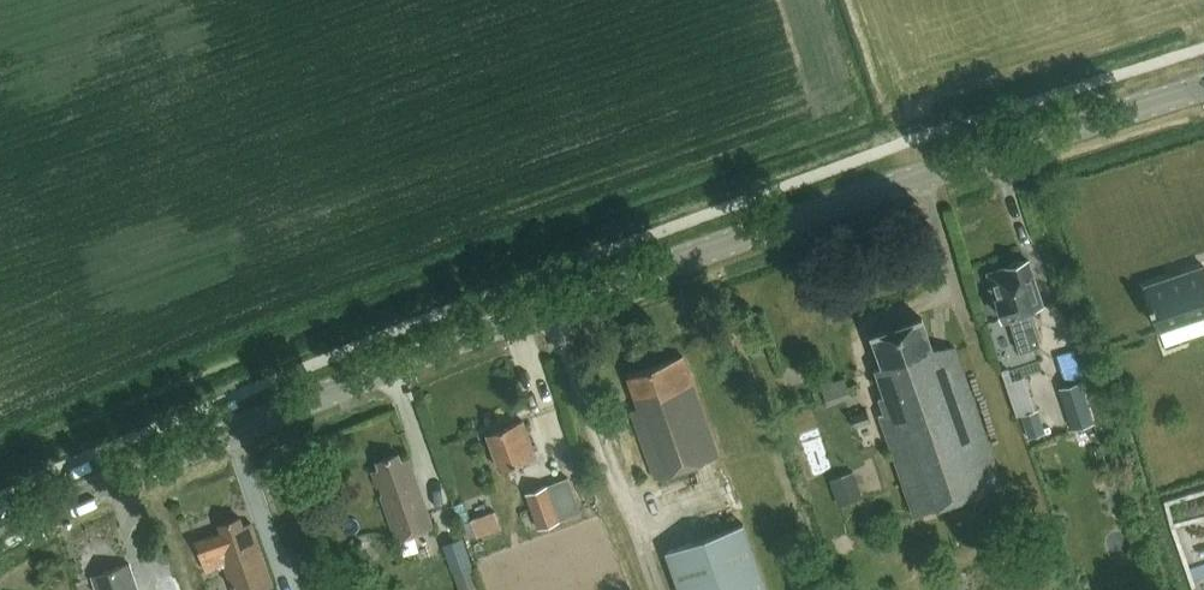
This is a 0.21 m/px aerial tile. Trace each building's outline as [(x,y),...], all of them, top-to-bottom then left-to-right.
[(1028,260),(988,272),(1003,318),(1009,316),(1020,351),(1040,345),(1028,310),(1043,305),(1028,260)] [(1203,311),(1203,266),(1144,286),(1158,327),(1203,311)] [(912,515),(1001,484),(953,348),(931,348),(921,319),(871,336),(881,365),(873,367),(883,394),(876,396),(882,413),(877,414),(912,515)] [(1075,350),(1056,355),(1064,382),(1083,376),(1075,350)] [(654,476),(717,453),(682,355),(625,376),(636,405),(629,407),(654,476)] [(852,373),(829,381),(836,402),(859,395),(852,373)] [(1077,383),(1056,390),(1069,430),(1090,423),(1077,383)] [(866,409),(851,414),(855,427),(870,422),(866,409)] [(1037,411),(1020,417),(1028,439),(1045,433),(1037,411)] [(498,468),(534,455),(521,418),(485,432),(498,468)] [(398,539),(434,525),(409,457),(401,460),(397,451),(373,460),(377,469),(373,470),(398,539)] [(853,472),(831,480),(840,505),(862,497),(853,472)] [(568,476),(525,492),(539,527),(581,512),(568,476)] [(494,510),(465,520),(472,537),(500,527),(494,510)] [(273,584),(250,518),(243,521),(240,514),(218,522),(220,528),(195,536),(206,566),(222,561),(232,589),(256,589),(273,584)] [(745,522),(664,550),(679,589),(769,589),(745,522)] [(462,538),(443,545),(453,572),(472,565),(462,538)] [(129,562),(99,572),(102,579),(94,581),(97,589),(138,589),(129,562)]
